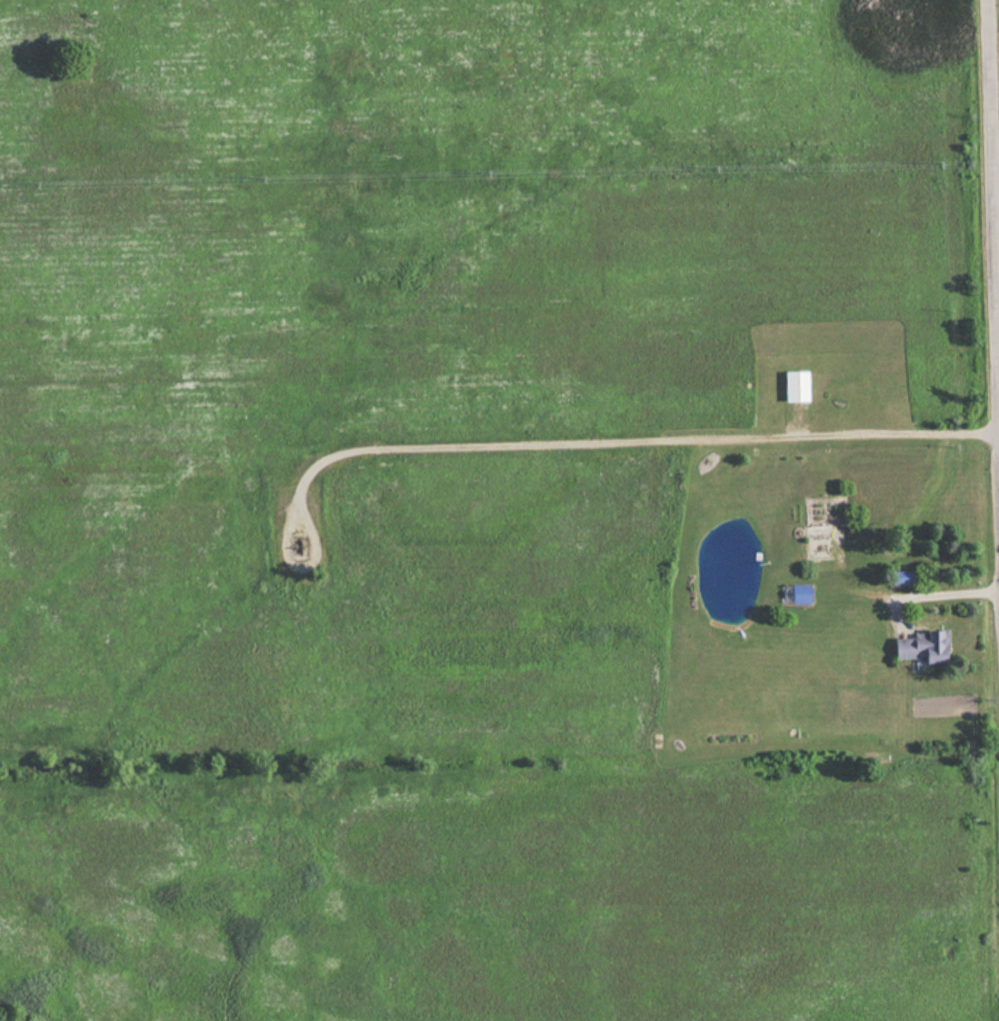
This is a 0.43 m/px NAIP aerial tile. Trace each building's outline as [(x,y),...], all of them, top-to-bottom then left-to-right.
[(782,402),(806,402),(806,372),(782,372),(782,402)] [(892,658),(920,657),(920,662),(946,662),(946,630),(911,631),(911,637),(892,638),(892,658)]
